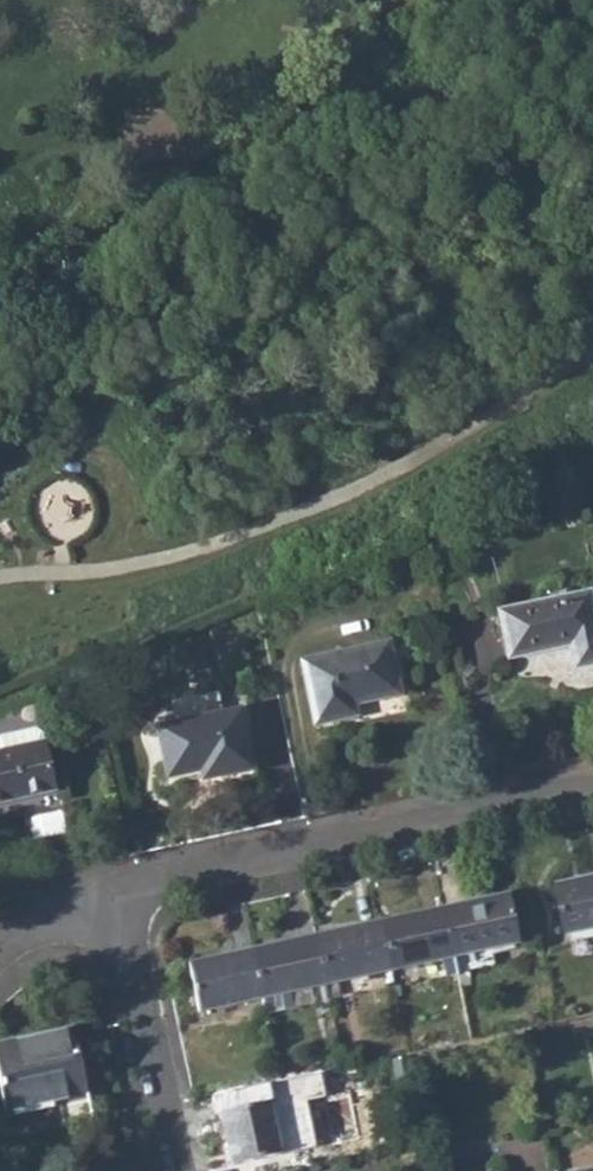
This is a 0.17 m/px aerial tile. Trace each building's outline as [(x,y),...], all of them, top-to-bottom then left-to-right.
[(574,667),(592,663),(592,601),(591,591),(499,610),(509,657),(569,645),(574,667)] [(304,658),(318,722),(360,713),(358,701),(402,691),(390,640),(304,658)] [(160,729),(169,776),(221,765),(223,774),(255,767),(243,712),(160,729)] [(41,745),(38,733),(35,731),(0,740),(0,756),(41,745)] [(60,791),(48,743),(41,745),(0,756),(0,806),(60,791)] [(565,931),(592,925),(592,874),(554,883),(565,931)] [(444,907),(454,954),(518,940),(508,893),(444,907)] [(380,920),(391,967),(454,954),(444,907),(380,920)] [(317,934),(327,981),(391,967),(380,920),(317,934)] [(331,996),(327,981),(317,934),(254,948),(264,995),(291,989),(317,983),(321,998),(331,996)] [(190,962),(200,1008),(264,995),(254,948),(190,962)] [(291,989),(264,995),(267,1009),(294,1003),(291,989)] [(588,1025),(589,1028),(592,1027),(592,1015),(572,1019),(574,1028),(588,1025)] [(66,1123),(95,1116),(77,1029),(0,1046),(0,1070),(9,1111),(61,1100),(66,1123)] [(223,1114),(235,1165),(284,1154),(273,1103),(223,1114)]
